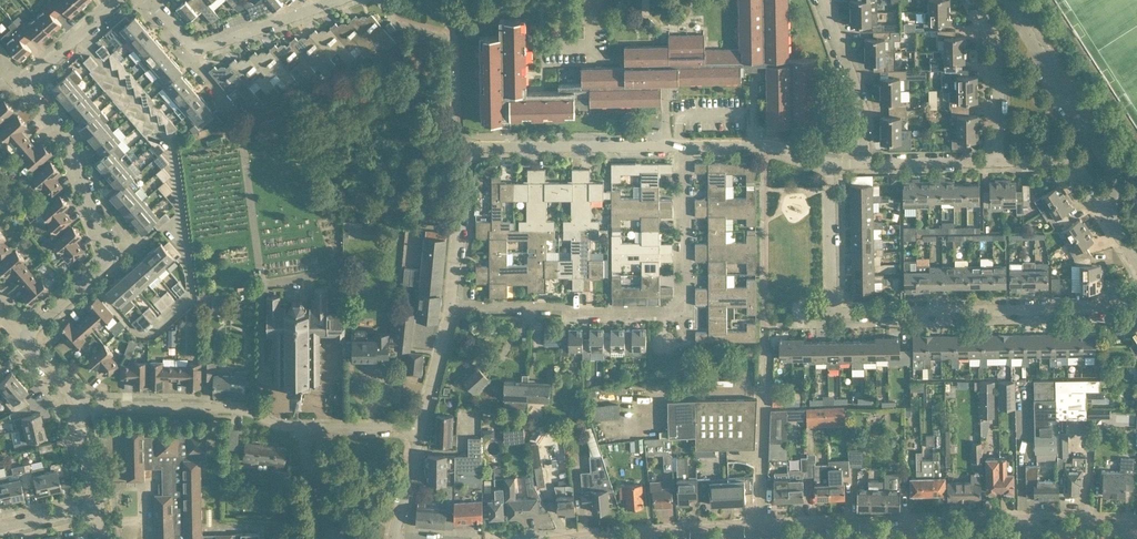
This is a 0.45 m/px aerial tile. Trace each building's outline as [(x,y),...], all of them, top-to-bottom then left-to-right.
[(47,7),(37,16),(52,33),(62,24),(56,17),(61,13),(50,0),(45,5),(47,7)] [(50,0),(61,13),(65,9),(71,16),(82,7),(76,0),(51,0),(50,0)] [(188,1),(187,0),(186,0),(177,8),(188,21),(202,10),(213,22),(215,21),(219,17),(220,16),(209,3),(209,4),(206,0),(189,0),(188,1)] [(233,5),(238,10),(245,6),(240,0),(239,0),(233,5)] [(243,2),(249,9),(248,9),(251,15),(251,16),(251,17),(252,17),(273,10),(273,11),(283,2),(282,1),(283,0),(258,0),(254,3),(253,2),(252,1),(251,1),(250,1),(249,1),(248,1),(247,1),(246,1),(245,1),(244,2),(243,2)] [(480,36),(482,122),(502,121),(503,126),(511,126),(511,116),(575,115),(575,102),(590,102),(590,104),(661,102),(661,85),(659,85),(659,82),(675,82),(741,80),(741,71),(754,71),(767,70),(767,87),(766,87),(767,88),(769,88),(769,94),(767,94),(767,103),(770,103),(770,109),(767,109),(767,110),(768,118),(767,118),(767,119),(770,119),(770,124),(768,124),(768,125),(794,125),(794,120),(816,120),(816,119),(814,119),(814,113),(817,113),(817,112),(816,112),(816,103),(814,103),(814,98),(816,98),(816,97),(816,88),(813,88),(813,82),(816,82),(815,73),(813,73),(813,67),(816,67),(816,66),(815,66),(815,58),(789,58),(789,50),(789,49),(786,49),(786,44),(789,44),(788,35),(789,35),(789,34),(786,34),(786,28),(788,28),(788,19),(789,19),(786,19),(786,13),(788,13),(788,4),(788,3),(785,3),(785,0),(739,0),(740,48),(705,49),(705,34),(675,34),(669,35),(669,45),(625,46),(625,66),(582,67),(582,83),(559,84),(559,90),(527,91),(526,18),(500,19),(500,35),(480,36)] [(851,11),(871,11),(877,11),(877,0),(850,0),(851,11)] [(924,10),(926,10),(950,10),(950,0),(923,0),(924,10)] [(926,21),(924,21),(924,27),(924,30),(938,30),(939,30),(938,23),(941,23),(950,23),(950,10),(926,10),(926,21)] [(871,11),(851,11),(851,24),(860,24),(863,24),(863,31),(860,31),(873,31),(877,31),(900,30),(900,23),(883,23),(878,24),(878,11),(877,11),(871,11)] [(356,14),(351,19),(370,42),(371,42),(378,36),(383,42),(388,48),(396,41),(372,13),(368,16),(367,15),(362,15),(359,17),(356,14)] [(122,44),(127,40),(144,24),(141,20),(140,21),(136,16),(130,20),(126,15),(106,33),(110,39),(115,35),(122,44)] [(25,22),(20,27),(30,39),(35,35),(41,42),(52,33),(37,16),(27,24),(25,22)] [(336,22),(330,27),(350,49),(351,49),(358,43),(363,50),(368,55),(369,54),(376,48),(371,42),(370,42),(351,19),(350,20),(351,20),(347,24),(346,22),(342,22),(339,25),(336,22)] [(650,19),(645,25),(651,30),(656,25),(650,19)] [(12,28),(2,37),(6,42),(21,59),(32,50),(26,43),(30,39),(20,27),(14,20),(9,25),(12,28)] [(396,28),(391,21),(385,25),(391,32),(396,28)] [(127,40),(135,49),(151,34),(147,29),(148,28),(144,24),(127,40)] [(575,24),(575,37),(585,37),(584,24),(575,24)] [(316,29),(310,34),(330,57),(330,56),(338,50),(348,63),(349,62),(355,56),(356,56),(351,49),(350,49),(330,27),(331,28),(327,31),(326,29),(322,29),(319,32),(316,29)] [(956,29),(939,30),(938,30),(938,39),(944,38),(944,49),(965,49),(965,36),(952,36),(952,30),(956,30),(956,29)] [(874,37),(865,37),(865,50),(885,50),(895,50),(895,39),(901,39),(901,30),(900,30),(877,31),(877,37),(874,37)] [(135,49),(143,58),(160,43),(157,39),(156,39),(151,34),(135,49)] [(296,36),(290,41),(310,64),(317,58),(323,64),(328,70),(330,68),(335,64),(336,63),(330,56),(330,57),(310,34),(311,35),(307,38),(306,37),(302,36),(298,39),(296,36)] [(276,43),(270,48),(290,71),(295,76),(302,70),(308,77),(309,76),(315,71),(316,70),(310,64),(290,41),(291,42),(287,45),(286,44),(282,44),(278,46),(276,43)] [(143,58),(139,61),(147,70),(150,67),(167,52),(163,47),(164,47),(160,43),(143,58)] [(104,59),(110,55),(110,54),(111,53),(103,44),(96,50),(104,59)] [(398,44),(383,57),(386,61),(397,58),(405,51),(398,44)] [(256,51),(250,55),(270,78),(277,72),(283,78),(288,84),(292,80),(295,78),(296,77),(290,71),(270,48),(271,49),(267,52),(266,51),(261,51),(258,54),(256,51)] [(945,57),(931,57),(931,69),(939,69),(943,69),(951,69),(953,69),(956,68),(959,68),(959,65),(959,62),(965,62),(965,49),(944,49),(945,57)] [(885,50),(865,50),(865,63),(874,63),(878,63),(878,70),(874,70),(889,70),(891,70),(892,70),(895,70),(895,50),(885,50)] [(113,69),(118,67),(118,63),(121,61),(113,52),(111,53),(110,54),(110,55),(113,69)] [(150,67),(158,76),(176,61),(172,57),(167,52),(150,67)] [(84,61),(92,70),(93,69),(98,64),(90,55),(84,61)] [(235,58),(230,63),(250,86),(250,85),(257,79),(263,86),(268,91),(271,89),(275,85),(270,78),(250,55),(250,56),(247,60),(246,58),(241,58),(238,61),(235,58)] [(355,56),(349,62),(354,68),(360,62),(355,56)] [(120,78),(126,77),(126,76),(126,72),(128,70),(121,61),(118,63),(118,67),(120,78)] [(163,87),(164,87),(183,70),(179,65),(176,61),(158,76),(166,85),(163,87)] [(250,86),(230,63),(230,64),(227,67),(226,65),(221,65),(218,68),(215,65),(209,70),(229,93),(237,86),(247,99),(255,92),(250,85),(250,86)] [(335,64),(330,68),(335,74),(341,70),(335,64)] [(56,93),(60,97),(78,82),(83,78),(75,68),(53,88),(57,93),(56,93)] [(951,69),(943,69),(943,73),(951,73),(951,78),(949,78),(950,88),(957,88),(978,88),(978,75),(969,75),(965,75),(965,69),(969,69),(969,68),(959,68),(956,68),(953,69),(951,69)] [(90,71),(98,81),(101,78),(105,79),(107,74),(93,69),(92,70),(90,71)] [(889,76),(880,76),(880,89),(901,89),(909,89),(909,78),(906,78),(906,71),(906,69),(895,70),(892,70),(891,70),(892,76),(889,76)] [(136,79),(128,70),(126,72),(126,76),(126,77),(128,87),(134,86),(133,82),(136,79)] [(164,87),(172,96),(189,81),(186,77),(185,77),(181,73),(183,71),(183,70),(164,87)] [(926,70),(906,71),(906,78),(909,78),(912,78),(919,77),(919,78),(927,78),(926,70)] [(315,71),(309,76),(312,81),(319,75),(315,71)] [(98,81),(106,90),(109,87),(112,88),(114,83),(105,79),(101,78),(98,81)] [(292,80),(291,81),(295,86),(300,83),(295,78),(292,80)] [(136,96),(142,95),(141,91),(144,88),(136,79),(133,82),(134,86),(136,96)] [(172,96),(179,105),(196,91),(192,85),(193,85),(189,81),(172,96)] [(64,101),(68,106),(85,91),(78,82),(60,97),(63,101),(64,101)] [(275,85),(271,89),(275,94),(279,90),(275,85)] [(106,90),(113,99),(116,96),(120,97),(122,92),(112,88),(109,87),(106,90)] [(144,105),(150,104),(149,100),(152,97),(144,88),(141,91),(142,95),(144,105)] [(957,88),(950,88),(950,99),(950,108),(952,108),(969,108),(969,107),(966,107),(966,101),(969,101),(978,101),(978,88),(957,88)] [(889,109),(907,109),(907,100),(901,100),(901,89),(880,89),(881,102),(893,102),(893,109),(889,109)] [(72,112),(76,116),(93,100),(85,91),(68,106),(73,111),(72,112)] [(179,105),(187,114),(205,99),(201,95),(201,96),(196,91),(179,105)] [(266,104),(255,92),(247,99),(248,100),(238,109),(242,113),(266,104)] [(113,99),(121,108),(124,105),(128,106),(130,101),(120,97),(116,96),(113,99)] [(152,114),(158,113),(157,109),(160,106),(152,97),(149,100),(150,104),(152,114)] [(14,109),(5,99),(0,104),(0,122),(14,109)] [(205,99),(187,114),(200,129),(201,130),(220,122),(223,121),(212,109),(207,104),(208,103),(205,99)] [(81,127),(101,109),(93,100),(76,116),(79,120),(80,119),(82,122),(83,121),(85,123),(81,127)] [(121,108),(129,117),(132,114),(136,116),(138,110),(128,106),(124,105),(121,108)] [(160,123),(166,122),(165,118),(168,115),(160,106),(157,109),(158,113),(160,123)] [(958,117),(958,127),(978,127),(978,114),(966,114),(966,108),(969,108),(952,108),(952,117),(958,117)] [(98,112),(81,127),(82,127),(84,129),(83,129),(85,132),(84,133),(88,137),(106,121),(109,118),(101,110),(101,109),(98,112)] [(881,116),(881,128),(901,128),(901,118),(907,118),(907,109),(889,109),(893,109),(893,116),(881,116)] [(19,148),(29,139),(21,130),(27,124),(18,114),(0,131),(8,141),(11,139),(19,148)] [(129,117),(137,126),(140,124),(144,125),(146,119),(136,116),(132,114),(129,117)] [(166,122),(168,132),(173,131),(178,127),(168,115),(165,118),(166,122)] [(106,121),(88,137),(89,138),(91,141),(92,140),(94,143),(95,142),(97,144),(96,145),(105,138),(113,130),(106,121)] [(137,126),(145,135),(148,132),(152,134),(154,128),(144,125),(140,124),(137,126)] [(958,138),(952,138),(952,147),(966,147),(966,140),(970,140),(979,140),(979,138),(978,127),(958,127),(958,138)] [(901,128),(881,128),(881,138),(881,142),(890,142),(890,148),(905,148),(908,148),(911,148),(911,129),(901,129),(901,128)] [(99,148),(92,155),(97,160),(95,162),(121,140),(113,130),(96,145),(97,145),(99,147),(99,148)] [(145,135),(152,144),(155,142),(160,143),(162,137),(152,134),(148,132),(145,135)] [(20,148),(14,153),(22,162),(24,162),(26,161),(34,169),(44,160),(52,153),(44,143),(37,148),(29,139),(19,148),(20,148)] [(104,170),(126,151),(118,143),(121,140),(95,162),(99,166),(99,165),(102,168),(102,167),(104,170)] [(151,146),(158,155),(161,152),(161,153),(165,149),(160,143),(155,142),(152,144),(151,146)] [(107,176),(111,180),(134,160),(126,151),(104,170),(104,171),(105,170),(107,172),(106,173),(108,175),(107,176)] [(154,158),(162,167),(163,167),(169,162),(161,153),(161,152),(158,155),(154,158)] [(134,160),(111,180),(114,184),(115,183),(117,186),(118,185),(119,187),(120,188),(133,177),(141,169),(134,160)] [(51,161),(43,168),(33,177),(41,187),(44,185),(52,194),(62,186),(54,176),(60,171),(51,161)] [(715,162),(695,162),(695,172),(709,171),(709,185),(726,185),(726,173),(747,172),(747,180),(747,185),(756,185),(756,180),(756,162),(721,162),(721,161),(715,161),(715,162)] [(493,162),(489,165),(494,172),(498,168),(493,162)] [(642,173),(642,185),(660,185),(659,172),(673,172),(673,163),(642,163),(642,162),(636,162),(636,163),(612,163),(612,181),(621,181),(621,173),(642,173)] [(156,172),(164,181),(165,181),(171,176),(163,167),(162,167),(156,172)] [(528,182),(515,182),(515,199),(527,199),(527,220),(519,220),(519,229),(537,229),(537,168),(528,168),(528,182)] [(546,168),(537,168),(537,229),(555,229),(555,220),(547,220),(547,199),(559,199),(559,181),(546,181),(546,168)] [(572,181),(559,181),(559,199),(571,199),(571,220),(564,219),(564,229),(582,229),(581,168),(572,168),(572,181)] [(590,168),(581,168),(582,229),(598,229),(598,219),(590,219),(590,199),(604,199),(604,197),(612,197),(612,191),(604,191),(604,182),(590,182),(590,168)] [(1045,173),(1043,176),(1043,180),(1045,183),(1050,183),(1052,180),(1052,176),(1049,173),(1045,173)] [(476,220),(476,229),(511,229),(511,220),(503,220),(503,199),(515,199),(515,182),(502,182),(502,176),(492,176),(492,220),(476,220)] [(120,188),(111,196),(112,195),(114,198),(113,198),(115,201),(118,205),(140,186),(135,180),(133,177),(120,188)] [(1003,201),(1003,179),(995,179),(995,181),(990,181),(990,190),(983,190),(983,206),(990,206),(990,201),(1003,201)] [(1011,179),(1003,179),(1003,201),(1008,201),(1008,207),(1016,207),(1016,205),(1023,205),(1023,199),(1023,190),(1016,190),(1016,181),(1011,181),(1011,179)] [(917,207),(916,180),(903,180),(903,207),(917,207)] [(929,180),(916,180),(917,207),(929,206),(929,200),(929,180)] [(941,180),(929,180),(929,200),(942,200),(941,180)] [(954,180),(941,180),(942,200),(942,206),(954,205),(954,204),(955,204),(955,184),(954,180)] [(165,181),(164,181),(158,186),(166,196),(173,190),(165,181)] [(980,183),(967,184),(967,204),(980,204),(980,183)] [(851,184),(851,198),(873,197),(873,201),(878,201),(878,194),(873,194),(873,184),(851,184)] [(967,184),(955,184),(955,204),(967,204),(967,184)] [(1042,195),(1049,206),(1068,195),(1064,188),(1062,189),(1059,184),(1042,195)] [(612,189),(612,207),(673,207),(673,198),(660,198),(660,185),(642,185),(642,197),(621,197),(621,189),(612,189)] [(709,198),(695,198),(696,207),(756,207),(756,189),(756,185),(747,185),(747,189),(747,197),(726,197),(726,185),(709,185),(709,198)] [(127,214),(144,199),(149,195),(141,186),(140,186),(118,205),(122,209),(125,211),(127,213),(127,214)] [(52,202),(42,211),(50,220),(47,222),(57,233),(62,228),(63,227),(72,219),(63,210),(69,204),(61,195),(52,202)] [(1044,210),(1049,206),(1042,195),(1035,200),(1041,209),(1043,208),(1044,210)] [(1044,211),(1042,212),(1047,220),(1049,219),(1054,226),(1056,226),(1069,217),(1065,212),(1073,207),(1070,202),(1072,201),(1068,195),(1049,206),(1044,210),(1044,211)] [(851,198),(851,211),(873,211),(873,201),(873,197),(851,198)] [(130,219),(134,223),(152,208),(144,199),(127,214),(128,214),(130,216),(129,216),(131,219),(130,219)] [(28,206),(27,215),(34,216),(36,207),(28,206)] [(673,207),(612,207),(612,225),(612,229),(621,229),(621,225),(621,217),(642,217),(642,229),(660,229),(660,216),(673,216),(673,207)] [(709,216),(709,229),(727,229),(727,217),(747,217),(747,225),(756,225),(756,207),(696,207),(696,216),(709,216)] [(152,208),(134,223),(137,228),(138,227),(143,232),(154,223),(158,228),(171,217),(166,212),(159,217),(152,208)] [(851,211),(852,224),(874,224),(874,227),(878,227),(878,220),(874,220),(873,211),(851,211)] [(1063,229),(1070,240),(1089,228),(1085,222),(1083,223),(1080,218),(1072,223),(1069,217),(1056,226),(1059,231),(1063,229)] [(363,228),(363,221),(344,220),(343,241),(349,242),(350,228),(363,228)] [(852,224),(852,238),(874,237),(874,227),(874,224),(852,224)] [(73,225),(54,242),(63,251),(61,253),(68,262),(73,258),(74,259),(78,256),(82,260),(88,255),(84,250),(76,241),(82,235),(73,225)] [(1073,253),(1075,259),(1092,254),(1086,245),(1094,240),(1091,236),(1093,235),(1089,228),(1070,240),(1066,242),(1073,253)] [(476,229),(476,238),(490,238),(490,251),(508,251),(508,239),(528,239),(528,251),(529,251),(537,251),(537,229),(519,229),(511,229),(476,229)] [(555,229),(537,229),(537,251),(537,255),(537,273),(537,291),(546,291),(546,276),(559,276),(559,258),(547,258),(547,238),(555,238),(555,229)] [(559,258),(559,276),(573,276),(573,289),(582,289),(582,229),(564,229),(564,238),(572,238),(571,258),(559,258)] [(582,229),(582,289),(591,289),(591,276),(604,276),(604,258),(590,258),(591,238),(598,238),(598,229),(582,229)] [(612,234),(612,252),(673,251),(673,242),(660,242),(660,229),(642,229),(642,241),(621,241),(621,234),(621,229),(612,229),(612,234)] [(696,242),(696,251),(757,251),(757,233),(756,233),(756,229),(748,229),(748,233),(747,233),(747,241),(727,241),(727,229),(709,229),(709,242),(696,242)] [(422,284),(421,289),(415,288),(413,312),(413,317),(438,319),(441,286),(442,286),(445,286),(445,285),(442,285),(441,284),(442,278),(443,278),(445,278),(445,277),(442,277),(443,270),(444,270),(444,269),(443,269),(443,262),(445,262),(446,262),(445,262),(445,261),(444,261),(444,255),(445,255),(445,254),(447,254),(445,254),(445,253),(444,253),(445,247),(446,247),(446,245),(445,245),(446,237),(450,237),(446,236),(446,232),(450,233),(450,232),(426,230),(425,244),(424,244),(424,245),(425,245),(424,251),(423,251),(423,253),(424,253),(424,259),(423,259),(423,261),(424,261),(423,267),(422,267),(422,268),(423,269),(423,270),(405,268),(404,284),(421,285),(421,284),(422,284)] [(2,258),(12,250),(4,240),(6,238),(0,231),(0,256),(2,258)] [(49,236),(41,243),(46,249),(54,241),(49,236)] [(852,238),(852,251),(874,251),(874,254),(879,254),(879,247),(874,247),(874,237),(852,238)] [(156,246),(152,250),(167,267),(181,254),(169,240),(164,245),(162,242),(156,247),(156,246)] [(21,279),(31,271),(23,261),(25,259),(17,249),(0,264),(0,268),(7,276),(13,270),(21,279)] [(144,258),(143,258),(158,275),(167,267),(152,250),(148,253),(148,254),(146,256),(146,257),(144,259),(144,258)] [(477,264),(477,273),(537,273),(537,255),(529,255),(528,255),(528,263),(508,263),(508,251),(490,251),(490,264),(477,264)] [(642,262),(642,274),(660,274),(660,260),(673,260),(673,251),(612,252),(612,270),(622,270),(622,262),(642,262)] [(709,260),(709,273),(727,273),(727,261),(747,261),(747,269),(748,269),(748,273),(756,273),(756,269),(757,269),(757,251),(696,251),(696,260),(709,260)] [(852,251),(852,264),(874,264),(874,254),(874,251),(852,251)] [(1081,264),(1081,277),(1103,277),(1103,269),(1101,269),(1101,264),(1092,264),(1092,254),(1075,259),(1076,264),(1081,264)] [(138,262),(134,265),(149,283),(153,287),(162,279),(158,275),(143,258),(144,259),(141,261),(141,260),(138,263),(138,262)] [(955,259),(955,266),(956,286),(968,286),(968,265),(968,259),(955,259)] [(1023,260),(1023,262),(1023,289),(1036,289),(1035,268),(1035,260),(1023,260)] [(917,270),(917,264),(910,264),(910,261),(904,262),(905,291),(918,291),(917,270)] [(1023,289),(1023,262),(1010,262),(1010,289),(1023,289)] [(1048,262),(1035,262),(1035,268),(1036,289),(1049,289),(1049,278),(1049,268),(1048,262)] [(126,274),(125,274),(140,291),(149,283),(134,265),(132,263),(131,263),(132,264),(126,269),(128,271),(128,272),(126,274)] [(852,264),(852,278),(874,277),(874,281),(879,281),(879,274),(874,274),(874,264),(852,264)] [(930,264),(917,264),(917,270),(918,291),(930,290),(930,266),(930,264)] [(981,265),(968,265),(968,286),(981,286),(981,265)] [(993,265),(981,265),(981,286),(994,285),(993,265)] [(1006,265),(993,265),(994,285),(1007,285),(1006,265)] [(943,266),(930,266),(930,290),(931,290),(931,286),(943,286),(943,266)] [(955,266),(943,266),(943,286),(956,286),(955,266)] [(31,271),(21,279),(29,289),(23,294),(32,304),(43,294),(45,297),(52,291),(49,288),(50,287),(43,279),(42,277),(39,280),(31,271)] [(537,273),(477,273),(477,282),(490,282),(490,296),(508,296),(508,283),(528,283),(528,291),(537,291),(537,273)] [(696,287),(696,296),(757,295),(757,278),(747,278),(747,285),(727,285),(727,273),(709,273),(709,287),(696,287)] [(120,278),(116,281),(131,299),(140,291),(125,274),(126,275),(123,277),(123,276),(120,278)] [(613,278),(612,278),(612,296),(613,296),(613,303),(625,303),(638,303),(648,303),(660,303),(660,304),(663,304),(663,303),(667,303),(667,301),(669,301),(669,298),(671,298),(671,296),(673,296),(673,287),(660,287),(660,274),(642,274),(642,286),(622,286),(622,278),(621,278),(621,274),(613,274),(613,278)] [(874,277),(852,278),(853,291),(875,291),(874,281),(874,277)] [(1052,277),(1052,292),(1060,292),(1060,277),(1052,277)] [(1103,277),(1081,277),(1081,290),(1077,290),(1077,297),(1092,297),(1092,290),(1101,290),(1101,285),(1103,285),(1103,277)] [(172,286),(180,295),(187,289),(179,280),(172,286)] [(131,299),(116,281),(112,285),(112,286),(107,290),(126,311),(135,303),(131,299)] [(328,297),(328,288),(315,288),(315,298),(312,298),(312,306),(310,306),(310,311),(306,311),(306,308),(307,308),(307,306),(306,307),(302,302),(302,301),(301,301),(301,302),(295,302),(295,301),(294,301),(294,302),(290,307),(289,306),(289,308),(290,308),(290,311),(286,311),(286,306),(281,306),(281,295),(267,295),(267,336),(269,336),(269,335),(275,335),(275,341),(275,342),(275,351),(275,353),(275,362),(275,363),(276,372),(275,371),(275,373),(276,382),(275,382),(275,383),(284,383),(285,385),(287,384),(289,383),(289,384),(288,385),(289,385),(289,386),(289,387),(290,387),(291,388),(292,388),(292,387),(293,387),(293,390),(291,390),(291,392),(293,392),(293,394),(295,394),(295,392),(302,392),(302,394),(304,394),(304,392),(305,392),(305,391),(310,391),(312,389),(312,385),(312,384),(312,383),(322,383),(322,382),(321,382),(321,373),(322,373),(322,371),(321,371),(321,363),(322,363),(322,361),(321,361),(321,353),(322,352),(321,351),(321,342),(321,341),(321,335),(337,335),(337,343),(344,343),(344,351),(344,328),(344,297),(328,297)] [(167,290),(161,296),(169,305),(176,300),(167,290)] [(709,305),(709,318),(727,318),(727,306),(747,306),(748,313),(757,313),(757,295),(696,296),(696,305),(709,305)] [(93,311),(84,319),(93,329),(97,325),(99,328),(104,323),(114,315),(106,306),(105,304),(97,296),(87,305),(93,311)] [(169,305),(161,296),(154,302),(162,311),(169,305)] [(225,296),(212,296),(213,310),(225,309),(225,296)] [(150,306),(143,312),(151,321),(158,315),(150,306)] [(186,320),(198,320),(198,307),(191,307),(186,311),(186,320)] [(413,317),(413,312),(401,311),(398,332),(392,332),(392,343),(396,343),(396,346),(410,347),(411,335),(415,335),(416,321),(413,320),(413,317)] [(151,321),(143,312),(132,322),(139,329),(142,329),(151,321)] [(1136,341),(1136,313),(1120,322),(1121,332),(1129,331),(1136,341)] [(178,320),(177,323),(179,325),(182,326),(185,324),(186,321),(184,318),(181,318),(178,320)] [(464,318),(461,328),(465,329),(469,327),(471,320),(464,318)] [(727,318),(709,318),(709,331),(696,331),(696,341),(757,340),(757,322),(748,322),(748,330),(727,330),(727,318)] [(69,321),(59,330),(66,337),(73,345),(76,348),(84,341),(86,340),(83,337),(93,329),(84,319),(75,327),(69,321)] [(120,319),(117,322),(121,328),(125,325),(120,319)] [(345,328),(344,328),(344,351),(354,351),(354,360),(366,360),(366,357),(389,357),(389,343),(392,343),(392,332),(376,332),(376,334),(368,334),(368,330),(356,330),(356,338),(345,338),(345,328)] [(583,340),(583,350),(583,359),(591,358),(591,350),(604,350),(604,340),(604,328),(590,328),(590,340),(583,340)] [(611,340),(604,340),(604,350),(604,354),(612,354),(612,350),(625,350),(625,340),(625,328),(611,328),(611,340)] [(632,340),(625,340),(625,350),(625,354),(633,354),(633,350),(647,350),(646,328),(632,328),(632,340)] [(545,329),(545,344),(560,344),(560,329),(545,329)] [(576,350),(583,350),(583,340),(583,329),(569,329),(569,340),(562,340),(562,354),(576,354),(576,350)] [(1076,333),(1067,333),(1068,355),(1078,355),(1082,355),(1081,332),(1076,332),(1076,333)] [(1087,332),(1081,332),(1082,355),(1078,355),(1078,360),(1085,360),(1085,355),(1096,355),(1096,333),(1087,333),(1087,332)] [(1053,333),(1039,334),(1040,356),(1050,355),(1054,355),(1053,333)] [(1067,333),(1053,333),(1054,355),(1050,355),(1050,360),(1057,360),(1057,355),(1068,355),(1067,333)] [(997,334),(983,335),(984,356),(980,356),(980,361),(987,361),(987,356),(998,356),(997,334)] [(1011,334),(997,334),(998,356),(1007,356),(1007,362),(1007,363),(1012,363),(1012,356),(1011,334)] [(1025,334),(1011,334),(1012,356),(1022,356),(1026,356),(1025,334)] [(1039,334),(1025,334),(1026,356),(1022,356),(1022,360),(1029,360),(1029,356),(1040,356),(1039,334)] [(922,335),(913,335),(913,347),(913,368),(920,368),(919,357),(924,357),(928,357),(927,335),(922,335)] [(924,357),(924,362),(931,362),(931,357),(942,357),(941,335),(933,335),(927,335),(928,357),(924,357)] [(942,357),(952,357),(956,357),(955,335),(941,335),(942,357)] [(956,357),(952,357),(952,362),(959,361),(959,357),(970,357),(969,335),(955,335),(956,357)] [(983,335),(969,335),(970,357),(980,356),(984,356),(983,335)] [(888,336),(876,337),(876,357),(888,356),(888,336)] [(900,336),(888,336),(888,356),(900,356),(900,351),(900,336)] [(780,358),(792,358),(792,338),(780,338),(780,358)] [(804,338),(792,338),(792,358),(803,358),(804,358),(804,341),(804,338)] [(804,361),(816,361),(816,341),(805,341),(805,338),(804,338),(804,361)] [(840,340),(828,341),(828,361),(828,368),(840,368),(840,360),(840,340)] [(852,340),(840,340),(840,360),(852,360),(852,340)] [(864,340),(852,340),(852,360),(852,368),(864,368),(864,365),(864,360),(864,340)] [(876,340),(864,340),(864,360),(876,360),(876,357),(876,340)] [(816,361),(828,361),(828,341),(816,341),(816,361)] [(105,343),(94,353),(86,360),(95,370),(101,364),(109,374),(119,365),(111,356),(114,353),(105,343)] [(423,357),(408,357),(407,373),(421,374),(423,357)] [(163,378),(176,378),(176,365),(176,358),(164,358),(164,361),(150,361),(150,386),(163,386),(163,378)] [(122,364),(122,366),(122,377),(135,377),(134,386),(148,386),(148,361),(135,361),(135,364),(122,364)] [(176,365),(176,378),(188,378),(188,387),(201,387),(202,362),(188,362),(188,365),(176,365)] [(204,378),(211,378),(212,368),(215,368),(216,362),(204,362),(204,378)] [(477,364),(463,377),(476,392),(484,385),(490,379),(485,373),(477,364)] [(1101,375),(1101,381),(1110,381),(1111,365),(1108,365),(1108,370),(1101,370),(1101,375)] [(5,393),(19,380),(11,371),(3,378),(0,375),(0,389),(1,388),(5,393)] [(215,394),(245,395),(246,372),(236,371),(236,376),(215,375),(215,394)] [(528,400),(529,373),(529,376),(523,375),(522,380),(505,379),(504,398),(506,398),(505,407),(526,408),(526,400),(528,400)] [(529,373),(528,400),(550,401),(551,382),(529,381),(529,373)] [(5,402),(13,411),(26,404),(19,397),(28,389),(19,380),(5,393),(9,398),(5,402)] [(1058,452),(1057,431),(1057,418),(1056,390),(1056,380),(1034,380),(1035,453),(1037,453),(1058,452)] [(1056,390),(1057,418),(1067,418),(1067,416),(1076,416),(1076,418),(1087,418),(1087,401),(1086,397),(1086,390),(1100,390),(1100,380),(1056,380),(1056,390)] [(994,381),(980,381),(981,416),(995,415),(994,381)] [(1012,381),(999,381),(999,400),(1015,399),(1015,381),(1014,381),(1012,381)] [(924,382),(911,382),(911,390),(924,390),(924,382)] [(772,406),(786,405),(786,400),(786,395),(772,395),(772,406)] [(757,398),(695,399),(696,436),(697,448),(755,447),(757,398)] [(695,399),(668,399),(668,414),(669,430),(669,437),(670,437),(672,437),(696,436),(695,399)] [(597,417),(623,417),(623,403),(597,403),(597,417)] [(13,411),(9,414),(10,419),(14,418),(16,430),(19,429),(24,428),(28,427),(43,423),(40,411),(28,414),(26,404),(13,411)] [(844,406),(826,407),(827,421),(827,425),(846,424),(846,420),(844,406)] [(827,421),(826,407),(807,408),(807,419),(807,422),(827,421)] [(769,458),(769,459),(776,459),(787,459),(788,459),(788,458),(787,419),(787,408),(771,409),(769,458)] [(807,408),(787,408),(787,419),(807,419),(807,408)] [(1098,410),(1087,410),(1087,419),(1098,419),(1098,410)] [(1110,410),(1098,410),(1098,419),(1110,419),(1110,410)] [(434,432),(433,439),(436,439),(436,443),(447,443),(452,443),(457,444),(457,434),(453,434),(454,415),(448,414),(437,414),(436,432),(434,432)] [(981,417),(981,433),(987,433),(991,417),(981,417)] [(1057,431),(1067,431),(1067,418),(1057,418),(1057,431)] [(21,441),(14,443),(15,449),(23,448),(25,447),(36,444),(35,438),(46,436),(43,423),(28,427),(24,428),(19,429),(21,441)] [(229,448),(238,448),(239,429),(231,428),(229,448)] [(524,428),(503,429),(504,437),(525,435),(524,428)] [(209,430),(190,431),(191,451),(210,450),(209,430)] [(1068,431),(1067,431),(1057,431),(1058,452),(1058,456),(1068,456),(1068,431)] [(473,499),(483,499),(482,437),(469,437),(469,456),(457,456),(456,483),(455,488),(455,520),(473,519),(473,499)] [(647,438),(645,438),(647,455),(664,454),(665,470),(674,470),(673,456),(673,454),(672,454),(672,446),(672,437),(670,437),(669,437),(660,437),(647,438)] [(636,440),(630,440),(631,451),(646,450),(645,438),(644,438),(636,438),(636,440)] [(38,444),(40,451),(53,448),(51,441),(38,444)] [(271,485),(289,486),(291,486),(292,470),(282,469),(282,465),(285,465),(287,447),(246,442),(244,460),(275,464),(274,469),(272,469),(271,485)] [(971,443),(971,462),(982,462),(982,443),(971,443)] [(586,479),(582,483),(583,490),(585,490),(586,501),(593,501),(594,510),(601,510),(603,511),(606,510),(608,509),(610,509),(608,490),(614,489),(610,477),(607,466),(602,454),(599,444),(590,445),(591,454),(592,470),(592,479),(586,479)] [(939,450),(933,450),(934,453),(934,458),(934,469),(934,493),(945,493),(945,482),(945,476),(939,476),(939,453),(939,450)] [(808,456),(808,461),(813,460),(816,460),(816,451),(807,452),(808,456)] [(917,477),(911,477),(911,482),(911,493),(923,493),(922,477),(923,477),(923,465),(922,458),(922,451),(916,451),(916,456),(916,465),(917,477)] [(428,482),(456,483),(457,456),(455,456),(455,455),(428,454),(428,465),(425,465),(426,471),(428,471),(428,482)] [(863,455),(849,455),(849,457),(850,465),(863,465),(863,455)] [(697,478),(697,477),(687,477),(686,456),(677,456),(677,470),(679,505),(690,504),(690,496),(698,496),(697,478)] [(803,476),(809,475),(808,461),(808,456),(801,456),(802,469),(802,476),(803,476)] [(1066,456),(1058,456),(1059,478),(1059,483),(1065,483),(1065,492),(1067,492),(1068,494),(1070,494),(1072,492),(1079,492),(1079,482),(1082,482),(1082,469),(1086,469),(1087,458),(1087,456),(1073,456),(1073,461),(1066,460),(1066,456)] [(829,468),(842,467),(842,457),(828,458),(829,464),(829,468)] [(849,457),(842,457),(842,467),(843,473),(850,473),(850,465),(849,457)] [(1000,457),(987,457),(987,491),(989,491),(990,492),(994,492),(995,491),(996,491),(996,489),(1001,489),(1000,457)] [(1006,457),(1000,457),(1001,489),(1005,488),(1005,490),(1007,490),(1008,491),(1012,491),(1013,490),(1014,490),(1014,472),(1007,472),(1006,457)] [(1121,470),(1102,469),(1102,477),(1104,477),(1103,494),(1125,495),(1126,486),(1133,486),(1133,489),(1134,489),(1135,458),(1121,457),(1121,470)] [(934,458),(922,458),(923,465),(923,477),(922,477),(923,493),(934,493),(934,469),(934,458)] [(808,461),(809,475),(814,475),(815,498),(831,497),(830,483),(829,468),(829,464),(814,464),(813,460),(808,461)] [(30,462),(24,464),(28,484),(34,482),(37,493),(49,490),(45,471),(43,465),(32,468),(30,462)] [(51,470),(45,471),(49,490),(61,487),(70,485),(68,474),(65,475),(62,462),(50,464),(51,470)] [(12,466),(14,478),(8,480),(12,499),(24,496),(22,485),(28,484),(24,464),(12,466)] [(1038,464),(1027,464),(1027,485),(1027,496),(1027,497),(1059,496),(1059,483),(1059,478),(1049,479),(1039,479),(1038,464)] [(535,466),(538,486),(546,484),(543,465),(535,466)] [(155,467),(157,538),(266,538),(266,526),(202,522),(201,466),(155,467)] [(846,496),(845,482),(843,482),(843,473),(842,467),(829,468),(830,483),(831,497),(846,496)] [(505,468),(494,468),(494,477),(495,477),(505,476),(505,468)] [(802,469),(788,469),(788,471),(789,480),(789,485),(790,499),(805,498),(804,487),(804,478),(803,478),(803,476),(802,476),(802,469)] [(775,485),(774,485),(774,500),(790,499),(789,485),(789,480),(788,471),(775,471),(775,478),(774,478),(775,485)] [(901,510),(901,491),(902,491),(902,486),(900,486),(900,472),(886,474),(885,480),(885,509),(901,510)] [(900,486),(902,486),(908,486),(908,472),(900,472),(900,486)] [(506,476),(505,476),(505,481),(506,485),(507,498),(508,498),(508,505),(509,516),(516,516),(516,517),(521,517),(521,516),(523,515),(523,513),(537,512),(548,511),(543,500),(535,485),(534,483),(533,474),(526,475),(528,497),(516,497),(515,479),(515,476),(506,476)] [(0,501),(12,499),(8,480),(6,475),(0,476),(0,501)] [(744,476),(728,476),(730,502),(746,501),(745,490),(753,489),(753,492),(754,475),(744,476)] [(496,499),(489,499),(489,506),(490,517),(492,517),(493,518),(496,518),(497,517),(504,517),(504,505),(504,498),(505,498),(504,485),(506,485),(505,481),(505,476),(495,477),(494,477),(496,499)] [(697,477),(697,478),(698,496),(698,499),(698,498),(711,498),(711,503),(730,502),(728,476),(728,481),(713,481),(713,477),(698,478),(697,477)] [(857,509),(885,509),(885,480),(869,480),(869,488),(858,488),(857,509)] [(650,482),(650,484),(651,495),(654,495),(655,504),(662,504),(662,506),(671,506),(671,487),(662,487),(662,481),(650,482)] [(980,498),(980,481),(949,482),(950,499),(980,498)] [(642,482),(620,485),(621,493),(626,492),(627,508),(633,507),(634,508),(637,508),(638,507),(644,506),(642,482)] [(565,484),(555,485),(557,495),(558,502),(558,513),(564,512),(564,513),(566,513),(566,512),(575,511),(575,512),(575,500),(573,484),(565,484)] [(455,525),(455,520),(455,488),(448,487),(447,507),(426,506),(426,498),(419,498),(417,525),(445,527),(453,528),(455,525)] [(473,499),(473,519),(481,518),(483,518),(483,499),(473,499)] [(325,516),(325,538),(342,538),(342,516),(325,516)]
